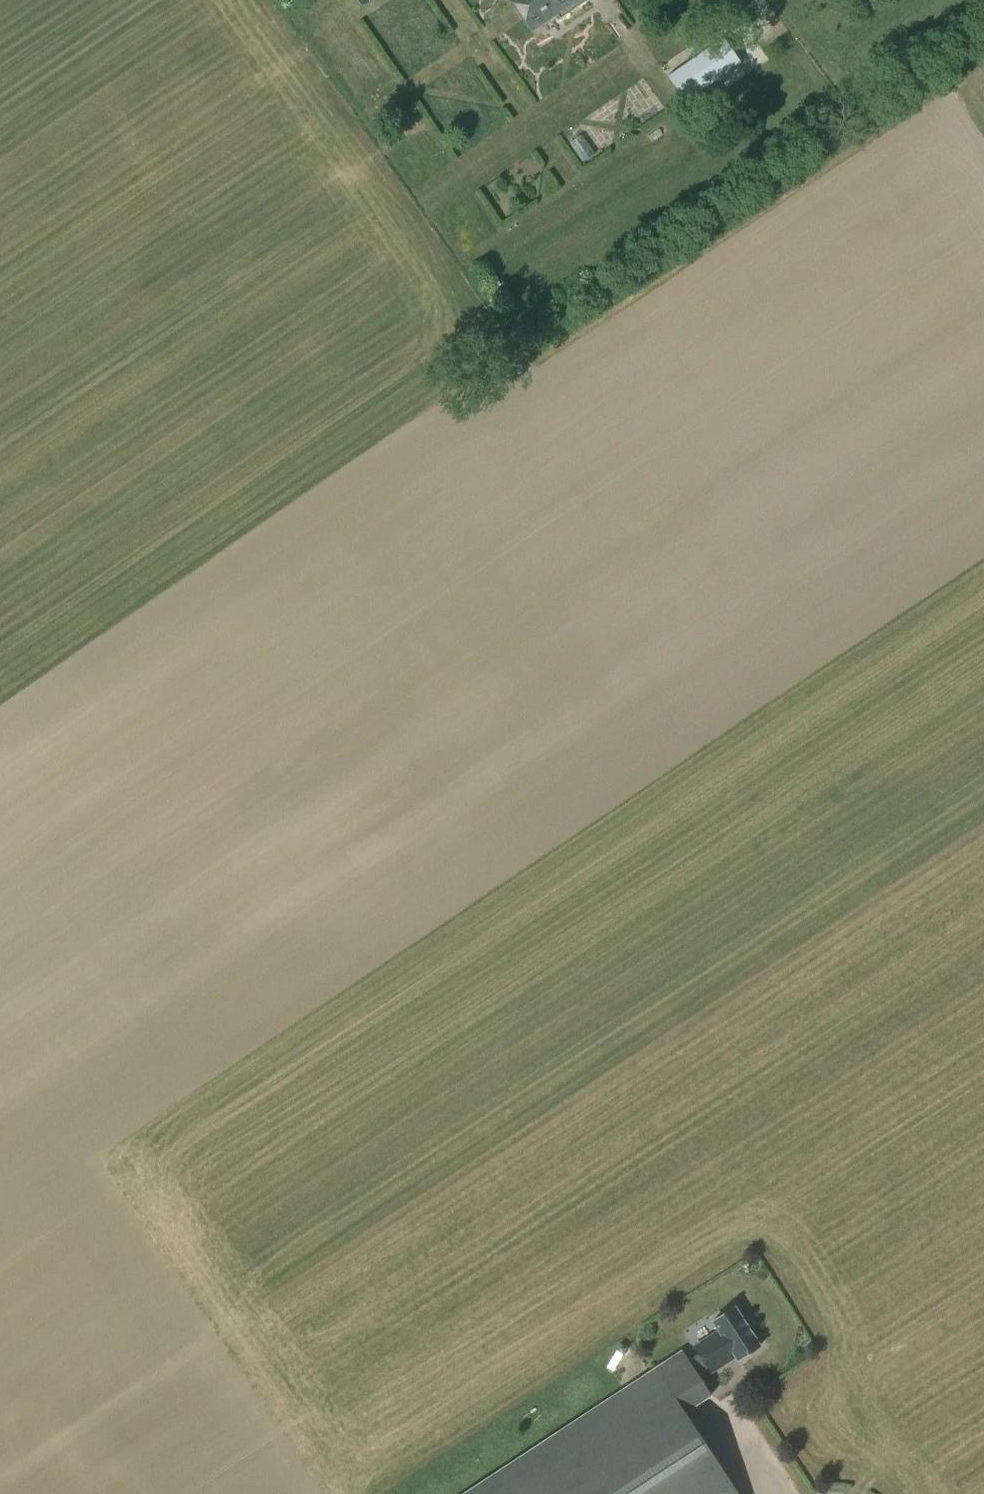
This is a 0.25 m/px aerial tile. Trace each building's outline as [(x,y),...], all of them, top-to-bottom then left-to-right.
[(532,30),(556,13),(560,18),(587,0),(511,0),(532,30)] [(723,39),(668,77),(685,103),(741,64),(723,39)] [(700,1354),(690,1361),(698,1373),(709,1366),(711,1370),(736,1354),(739,1359),(761,1345),(736,1306),(714,1321),(721,1331),(696,1347),(700,1354)] [(473,1493),(739,1493),(685,1412),(686,1412),(683,1407),(708,1391),(711,1395),(712,1395),(698,1373),(690,1361),(686,1355),(473,1493)]
